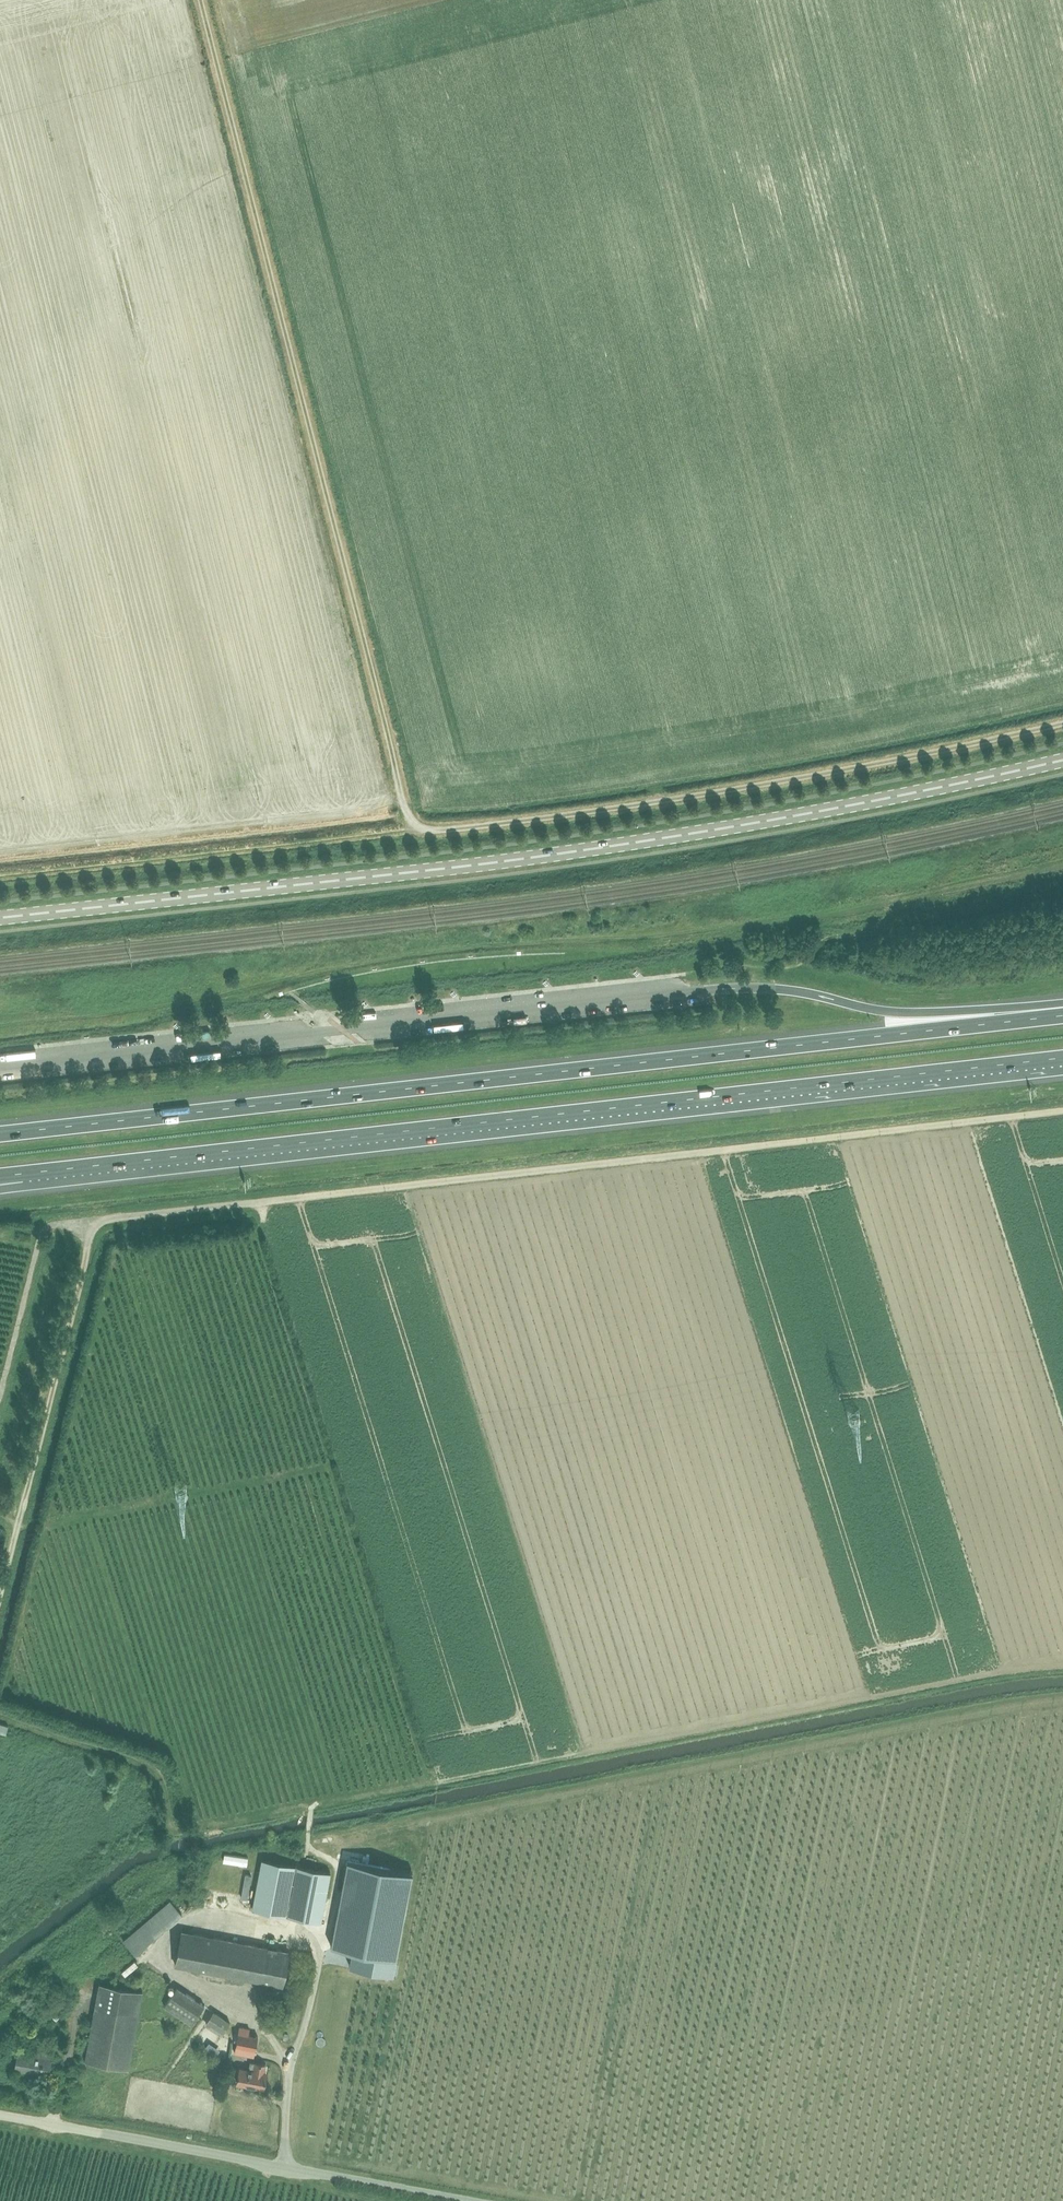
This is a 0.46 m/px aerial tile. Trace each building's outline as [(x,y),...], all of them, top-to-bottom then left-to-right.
[(31,1074),(30,1066),(0,1070),(0,1078),(31,1074)] [(321,1921),(330,1872),(262,1859),(252,1908),(321,1921)] [(412,1872),(347,1860),(330,1945),(396,1958),(412,1872)] [(135,1954),(182,1913),(170,1899),(123,1940),(135,1954)] [(282,1985),(289,1951),(182,1931),(175,1965),(282,1985)] [(128,2068),(142,1990),(99,1982),(85,2060),(128,2068)] [(192,2024),(204,2005),(177,1987),(164,2005),(192,2024)] [(60,1997),(52,2003),(62,2016),(70,2010),(60,1997)] [(230,2021),(213,2010),(205,2024),(221,2035),(230,2021)] [(247,2028),(237,2027),(234,2053),(254,2056),(256,2035),(247,2034),(247,2028)] [(53,2045),(62,2042),(58,2030),(50,2032),(53,2045)] [(49,2073),(52,2054),(38,2051),(37,2054),(18,2051),(15,2069),(27,2071),(27,2069),(49,2073)] [(250,2061),(248,2070),(239,2068),(237,2082),(264,2087),(266,2073),(264,2073),(265,2064),(250,2061)]
